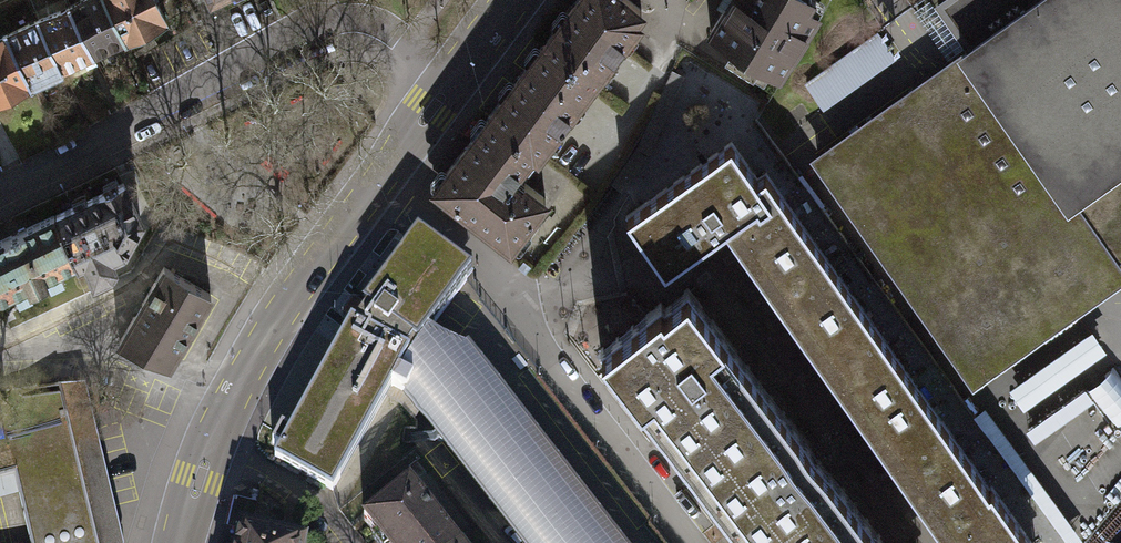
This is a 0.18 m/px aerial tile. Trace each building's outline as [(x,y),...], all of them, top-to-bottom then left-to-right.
[(70,5),(93,54),(124,39),(106,0),(79,0),(70,5)] [(156,0),(106,0),(124,39),(125,40),(166,21),(156,0)] [(592,83),(639,21),(635,17),(642,9),(630,0),(576,0),(542,45),(592,83)] [(710,32),(780,75),(818,14),(807,7),(805,0),(730,0),(710,32)] [(809,157),(921,315),(973,388),(1100,299),(1120,284),(1120,263),(1120,261),(1120,260),(1120,0),(946,0),(938,6),(969,50),(967,51),(964,53),(962,50),(949,59),(889,101),(809,157)] [(930,0),(927,0),(914,10),(949,59),(962,50),(964,53),(967,51),(930,0)] [(70,5),(38,20),(61,69),(93,54),(70,5)] [(38,20),(7,34),(30,84),(61,69),(38,20)] [(897,58),(878,30),(804,83),(823,110),(897,58)] [(6,33),(0,36),(0,100),(31,86),(30,84),(7,34),(6,33)] [(488,116),(538,153),(592,83),(542,45),(488,116)] [(538,153),(488,116),(434,187),(510,244),(545,198),(524,182),(523,183),(516,178),(524,169),(526,170),(538,153)] [(732,140),(625,215),(665,270),(729,226),(771,196),(758,177),(732,140)] [(954,542),(1033,542),(992,484),(990,486),(766,171),(758,177),(771,196),(729,226),(954,542)] [(123,183),(55,215),(77,260),(84,257),(94,277),(111,269),(115,262),(111,253),(123,247),(140,217),(123,183)] [(28,284),(30,288),(48,279),(46,275),(77,260),(55,215),(0,241),(0,297),(28,284)] [(274,457),(333,490),(390,386),(391,385),(393,385),(405,392),(405,394),(522,542),(617,542),(466,349),(451,344),(438,338),(428,331),(466,280),(466,279),(471,273),(418,233),(363,305),(367,308),(354,323),(351,321),(274,457)] [(164,267),(119,341),(169,364),(210,294),(164,267)] [(600,348),(752,542),(888,542),(688,286),(664,304),(661,300),(600,348)] [(1098,334),(1074,346),(1082,364),(1107,353),(1098,334)] [(1086,391),(1114,426),(1120,420),(1120,378),(1111,366),(1086,391)] [(101,517),(116,514),(85,385),(58,386),(65,418),(5,432),(19,492),(31,542),(107,542),(101,517)] [(19,492),(5,432),(0,433),(0,497),(19,492)] [(409,484),(386,502),(363,520),(381,542),(456,542),(409,484)] [(242,528),(250,530),(257,507),(241,503),(236,524),(235,527),(242,529),(242,528)] [(116,514),(101,517),(107,542),(122,542),(116,514)] [(250,530),(242,528),(242,529),(238,542),(302,542),(250,530)]
